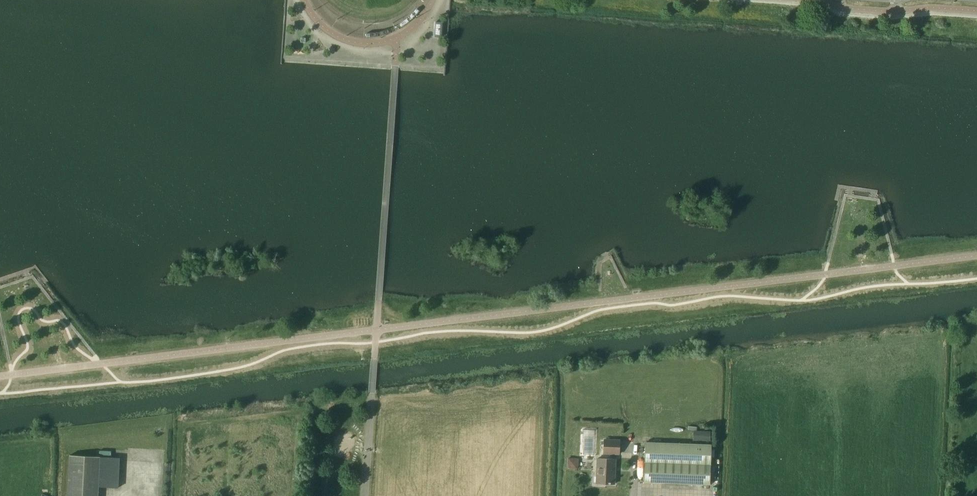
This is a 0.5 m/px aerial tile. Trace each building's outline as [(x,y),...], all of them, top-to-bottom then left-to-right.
[(619,454),(620,440),(604,439),(603,453),(619,454)] [(709,484),(711,444),(645,442),(644,482),(709,484)] [(100,456),(70,455),(68,495),(98,495),(98,487),(100,456)] [(120,457),(100,456),(98,487),(118,488),(120,457)] [(614,484),(615,459),(597,458),(596,483),(614,484)]
